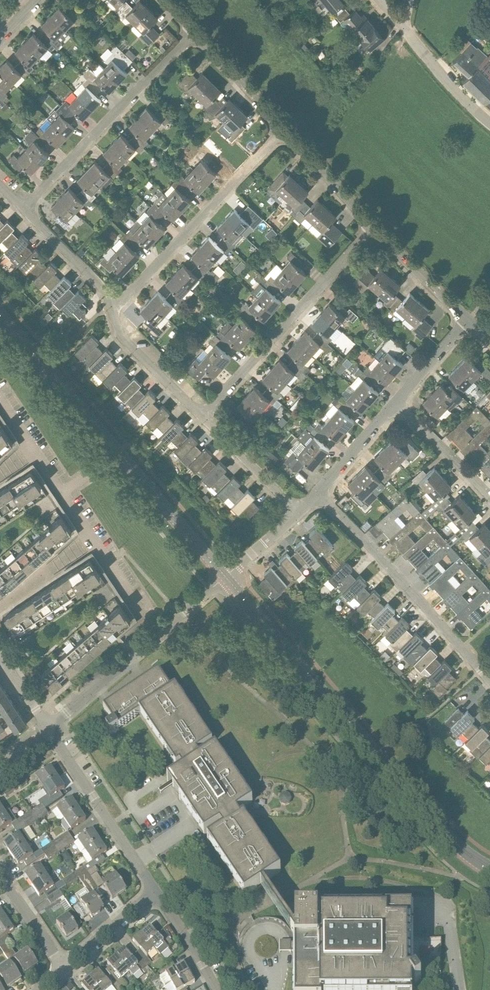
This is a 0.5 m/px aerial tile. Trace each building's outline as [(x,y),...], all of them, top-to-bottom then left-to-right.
[(128,3),(125,0),(110,0),(116,6),(113,9),(118,14),(128,3)] [(126,16),(134,24),(149,9),(140,0),(133,8),(128,3),(118,14),(123,19),(126,16)] [(330,11),(332,12),(343,2),(341,0),(319,0),(320,1),(312,8),(321,18),(330,11)] [(77,24),(82,19),(71,9),(67,13),(59,6),(50,15),(65,30),(74,21),(77,24)] [(353,31),(365,21),(355,10),(350,14),(345,8),(336,16),(340,21),(343,19),(353,30),(352,31),(353,31)] [(142,32),(139,35),(149,45),(159,34),(150,26),(158,18),(149,9),(134,24),(142,32)] [(44,36),(55,46),(57,48),(62,43),(57,38),(65,30),(50,15),(42,24),(49,31),(44,36)] [(355,46),(361,41),(370,51),(384,40),(367,19),(365,21),(353,31),(357,36),(351,41),(355,46)] [(50,51),(55,46),(44,36),(41,40),(33,33),(24,42),(39,57),(47,48),(50,51)] [(18,63),(29,73),(34,68),(31,65),(39,57),(24,42),(15,51),(23,58),(18,63)] [(454,61),(469,75),(462,81),(484,103),(485,103),(489,97),(489,54),(489,56),(487,55),(478,46),(477,47),(471,42),(462,52),(454,61)] [(306,52),(309,49),(304,43),(300,47),(306,52)] [(103,67),(118,82),(127,73),(123,70),(132,60),(116,45),(111,50),(113,51),(105,60),(108,63),(103,67)] [(29,73),(18,63),(14,67),(7,60),(0,67),(0,71),(13,83),(21,75),(24,78),(29,73)] [(109,91),(118,82),(103,67),(96,75),(89,67),(83,74),(87,78),(98,89),(102,84),(109,91)] [(3,100),(7,95),(5,92),(13,83),(0,71),(0,97),(3,100)] [(193,92),(197,96),(212,81),(203,72),(197,78),(189,71),(177,83),(189,95),(193,92)] [(77,95),(92,109),(101,100),(93,93),(98,89),(87,78),(82,83),(85,86),(77,95)] [(208,113),(218,101),(214,97),(221,90),(212,81),(197,96),(206,104),(203,108),(208,113)] [(83,118),(92,109),(77,95),(69,103),(66,100),(61,106),(72,116),(76,111),(83,118)] [(217,116),(224,122),(239,107),(230,98),(225,103),(220,99),(218,101),(208,113),(204,117),(205,118),(207,117),(209,119),(217,116)] [(51,122),(66,136),(75,127),(67,120),(72,116),(61,106),(56,110),(59,113),(51,122)] [(161,122),(164,125),(170,119),(159,109),(154,114),(147,107),(138,116),(153,131),(161,122)] [(241,145),(251,134),(240,124),(248,116),(239,107),(224,122),(217,128),(227,137),(230,134),(231,135),(235,138),(241,145)] [(133,137),(143,147),(148,142),(145,139),(153,131),(138,116),(129,125),(137,132),(133,137)] [(57,145),(66,136),(51,122),(43,131),(39,128),(34,133),(46,143),(50,138),(57,145)] [(25,148),(41,163),(49,154),(42,147),(46,143),(34,133),(30,138),(33,141),(25,148)] [(139,152),(143,147),(133,137),(128,141),(121,134),(112,143),(127,158),(135,149),(139,152)] [(107,164),(117,174),(122,169),(119,166),(127,158),(112,143),(103,152),(111,159),(107,164)] [(32,173),(41,163),(25,148),(17,157),(14,154),(9,159),(20,170),(24,165),(32,173)] [(192,168),(207,183),(216,173),(208,166),(213,161),(202,151),(197,157),(200,160),(192,168)] [(104,188),(117,174),(107,164),(102,168),(95,161),(86,170),(101,185),(104,188)] [(199,192),(207,183),(192,168),(184,177),(181,174),(176,179),(187,189),(191,185),(199,192)] [(81,191),(91,201),(96,196),(93,193),(101,185),(86,170),(77,179),(85,186),(81,191)] [(281,194),(285,198),(299,182),(290,174),(283,181),(278,177),(268,188),(278,197),(281,194)] [(167,196),(182,210),(190,201),(183,194),(187,189),(176,179),(172,184),(175,187),(167,196)] [(296,213),(307,203),(302,198),(309,191),(299,182),(285,198),(294,205),(291,209),(296,213)] [(95,206),(91,201),(81,191),(76,195),(69,188),(60,197),(75,211),(84,203),(87,206),(87,205),(91,210),(95,206)] [(173,219),(182,210),(167,196),(163,192),(154,201),(155,202),(151,206),(161,217),(166,212),(173,219)] [(65,228),(70,223),(67,220),(75,211),(60,197),(51,206),(59,213),(54,218),(65,228)] [(306,216),(313,222),(327,207),(318,199),(311,206),(307,203),(296,213),(294,216),(301,222),(306,216)] [(164,219),(161,217),(151,206),(145,212),(148,215),(141,223),(156,237),(165,228),(160,223),(164,219)] [(319,234),(324,239),(334,228),(330,224),(337,216),(327,207),(313,222),(322,231),(319,234)] [(252,227),(257,221),(246,211),(242,216),(235,209),(226,218),(241,232),(249,224),(252,227)] [(221,239),(232,249),(236,244),(233,241),(241,232),(226,218),(217,227),(225,235),(221,239)] [(18,237),(11,230),(15,227),(7,219),(4,223),(0,227),(0,241),(1,240),(8,247),(18,237)] [(148,247),(156,237),(141,223),(141,224),(137,221),(125,234),(138,246),(142,242),(148,247)] [(22,261),(32,251),(25,244),(29,241),(22,233),(18,237),(8,247),(5,250),(12,258),(15,254),(22,261)] [(116,251),(131,265),(140,256),(134,251),(138,246),(125,234),(120,240),(123,243),(116,251)] [(227,254),(232,249),(221,239),(217,243),(209,236),(200,245),(216,260),(224,251),(227,254)] [(195,266),(206,276),(213,283),(220,276),(213,269),(211,271),(208,268),(216,260),(200,245),(192,255),(199,262),(195,266)] [(37,275),(47,265),(40,258),(43,255),(36,248),(32,251),(22,261),(19,264),(26,272),(30,268),(37,275)] [(122,274),(131,265),(116,251),(108,259),(105,256),(99,262),(110,272),(115,267),(122,274)] [(282,269),(298,283),(306,273),(298,266),(303,262),(292,252),(287,257),(290,260),(282,269)] [(51,289),(61,279),(54,272),(57,269),(50,262),(47,265),(37,275),(33,278),(41,286),(44,282),(51,289)] [(201,281),(206,276),(195,266),(191,271),(184,264),(175,273),(190,287),(198,278),(201,281)] [(368,284),(377,292),(391,276),(381,268),(374,276),(366,268),(353,283),(362,291),(368,284)] [(289,292),(298,283),(282,269),(274,277),(271,274),(266,280),(277,289),(281,285),(289,292)] [(170,294),(181,304),(185,299),(182,296),(190,287),(175,273),(166,282),(174,289),(170,294)] [(61,306),(75,293),(68,286),(71,283),(64,276),(61,279),(51,289),(48,293),(55,300),(53,301),(59,308),(61,306)] [(389,307),(398,296),(394,293),(401,285),(391,276),(377,292),(386,300),(383,303),(389,307)] [(257,296),(273,310),(281,301),(273,294),(277,289),(266,280),(262,285),(265,288),(257,296)] [(86,314),(86,312),(90,308),(82,300),(86,297),(85,296),(85,291),(79,290),(75,293),(61,306),(69,314),(72,311),(80,318),(84,314),(86,314)] [(176,309),(181,304),(170,294),(166,298),(158,291),(149,300),(165,315),(173,306),(176,309)] [(396,309),(406,317),(419,301),(410,292),(403,300),(398,296),(389,307),(390,308),(387,312),(390,314),(392,311),(394,312),(396,309)] [(264,320),(273,310),(257,296),(248,306),(243,301),(239,306),(241,308),(252,317),(256,313),(264,320)] [(159,336),(164,330),(157,323),(165,315),(149,300),(141,310),(148,317),(144,321),(159,336)] [(416,332),(415,334),(421,338),(432,326),(422,317),(429,309),(419,301),(406,317),(415,325),(412,329),(416,332)] [(321,312),(337,326),(344,318),(348,321),(349,319),(353,322),(358,316),(349,309),(348,310),(340,303),(336,308),(330,303),(321,312)] [(232,324),(247,338),(256,329),(248,322),(252,317),(241,308),(237,313),(240,316),(232,324)] [(316,333),(327,344),(332,338),(328,336),(337,326),(321,312),(313,322),(320,329),(316,333)] [(239,348),(247,338),(232,324),(224,333),(221,330),(216,335),(227,345),(231,341),(239,348)] [(332,348),(327,344),(316,333),(312,337),(305,330),(296,340),(312,354),(319,346),(328,353),(332,348)] [(86,368),(89,365),(103,351),(95,344),(99,341),(92,334),(75,350),(82,357),(78,361),(86,368)] [(207,352),(223,366),(231,357),(223,350),(227,345),(216,335),(215,334),(209,341),(213,345),(207,352)] [(303,363),(307,359),(312,354),(296,340),(288,349),(295,356),(291,361),(306,375),(311,370),(303,363)] [(379,360),(395,373),(403,364),(395,357),(399,352),(388,343),(383,348),(386,351),(379,360)] [(107,376),(117,366),(110,358),(113,355),(106,348),(103,351),(89,365),(96,372),(100,368),(107,376)] [(214,376),(223,366),(207,352),(199,361),(196,358),(187,368),(198,378),(206,369),(214,376)] [(489,381),(489,370),(479,359),(474,363),(467,356),(458,365),(473,380),(481,372),(489,381)] [(301,380),(306,375),(291,361),(287,365),(280,358),(271,368),(287,382),(295,374),(301,380)] [(386,383),(395,373),(379,360),(371,369),(368,366),(363,371),(374,381),(379,376),(386,383)] [(121,390),(131,380),(124,373),(127,369),(120,362),(117,366),(107,376),(103,379),(110,386),(114,382),(121,390)] [(452,386),(463,396),(468,392),(465,389),(473,380),(458,365),(449,374),(456,382),(452,386)] [(354,388),(370,402),(378,392),(371,385),(374,381),(363,371),(359,367),(355,373),(362,379),(354,388)] [(266,389),(278,399),(283,394),(280,391),(287,382),(271,368),(263,377),(270,384),(266,389)] [(96,372),(91,377),(99,384),(103,379),(96,372)] [(132,407),(145,394),(138,387),(142,383),(135,376),(131,380),(121,390),(118,393),(132,407)] [(463,396),(452,386),(450,384),(446,388),(441,383),(432,392),(447,407),(450,410),(463,396)] [(273,405),(278,399),(266,389),(262,393),(255,386),(246,396),(262,410),(270,402),(273,405)] [(362,411),(370,402),(354,388),(347,397),(344,394),(339,399),(350,409),(354,404),(362,411)] [(149,418),(159,408),(152,401),(156,397),(149,390),(145,394),(132,407),(139,414),(142,410),(149,418)] [(486,395),(478,404),(481,407),(489,398),(489,399),(489,391),(486,395)] [(436,423),(442,418),(439,415),(447,407),(432,392),(423,401),(430,409),(426,413),(436,423)] [(252,427),(257,421),(254,419),(262,410),(246,396),(238,405),(245,412),(241,417),(252,427)] [(303,400),(300,397),(290,408),(293,411),(303,400)] [(330,416),(346,430),(354,420),(346,414),(350,409),(339,399),(334,405),(337,407),(330,416)] [(163,432),(174,422),(166,415),(170,411),(163,404),(159,408),(149,418),(146,421),(153,428),(156,425),(163,432)] [(473,436),(465,428),(477,417),(485,425),(489,420),(489,419),(477,405),(446,435),(451,439),(452,438),(462,448),(473,436)] [(337,439),(346,430),(330,416),(322,425),(318,423),(315,427),(325,437),(329,433),(337,439)] [(177,446),(188,436),(181,429),(184,425),(177,418),(174,422),(163,432),(160,435),(167,442),(170,439),(177,446)] [(487,451),(479,443),(489,433),(489,420),(485,425),(473,436),(462,448),(460,449),(465,454),(466,452),(476,462),(487,451)] [(305,444),(321,458),(329,449),(321,442),(325,437),(315,427),(310,433),(313,436),(305,444)] [(13,444),(3,428),(0,430),(0,455),(7,449),(13,444)] [(192,460),(202,450),(195,443),(198,439),(191,432),(188,436),(177,446),(175,449),(181,456),(185,453),(192,460)] [(407,455),(410,458),(415,452),(405,442),(400,446),(393,439),(384,448),(398,463),(407,455)] [(313,468),(321,458),(305,444),(298,453),(295,450),(289,456),(301,466),(305,461),(313,468)] [(206,474),(216,464),(209,457),(213,453),(206,446),(202,450),(192,460),(189,463),(195,470),(199,467),(206,474)] [(378,468),(388,479),(393,474),(390,471),(398,463),(384,448),(375,457),(382,464),(378,468)] [(489,476),(489,448),(487,451),(476,462),(474,464),(479,468),(480,467),(489,477),(489,476)] [(220,488),(230,478),(223,471),(227,468),(220,460),(216,464),(206,474),(203,478),(209,485),(213,481),(220,488)] [(383,484),(388,479),(378,468),(373,473),(366,465),(357,474),(372,489),(380,481),(383,484)] [(420,482),(428,490),(443,476),(435,467),(427,474),(422,469),(412,479),(416,485),(420,482)] [(36,491),(42,487),(31,472),(25,475),(20,479),(18,480),(10,485),(20,501),(28,496),(36,491)] [(361,505),(366,500),(363,497),(372,489),(357,474),(348,483),(355,490),(351,495),(361,505)] [(235,502),(245,492),(237,485),(241,482),(234,475),(230,478),(220,488),(217,491),(224,498),(228,495),(235,502)] [(437,507),(448,497),(450,495),(446,491),(452,486),(443,476),(428,490),(435,499),(421,512),(426,517),(437,507)] [(11,507),(20,501),(10,485),(1,491),(11,507)] [(44,485),(30,494),(34,499),(48,490),(44,485)] [(242,509),(249,517),(259,507),(252,499),(255,496),(248,489),(245,492),(235,502),(231,506),(238,513),(242,509)] [(48,490),(34,499),(37,504),(51,495),(48,490)] [(11,507),(1,491),(0,492),(0,510),(2,513),(11,507)] [(51,495),(37,504),(41,509),(55,500),(51,495)] [(445,509),(452,518),(468,504),(460,495),(452,502),(448,497),(437,507),(441,512),(445,509)] [(390,538),(402,527),(395,518),(406,508),(414,516),(420,511),(406,496),(375,524),(379,529),(381,527),(390,538)] [(55,500),(41,509),(44,514),(58,505),(55,500)] [(451,545),(462,535),(475,523),(471,519),(477,514),(468,504),(452,518),(460,527),(446,540),(447,541),(451,545)] [(58,505),(44,514),(47,519),(61,510),(58,505)] [(61,510),(47,519),(51,524),(65,515),(61,510)] [(403,553),(415,542),(408,533),(420,523),(427,531),(433,525),(426,517),(421,512),(420,511),(414,516),(402,527),(390,538),(388,539),(393,544),(394,542),(403,553)] [(65,538),(72,532),(61,517),(53,524),(46,530),(40,535),(52,549),(58,544),(65,538)] [(478,546),(489,535),(489,528),(485,523),(479,528),(475,523),(462,535),(467,540),(470,537),(478,546)] [(417,568),(429,557),(421,548),(433,538),(441,546),(447,541),(446,540),(433,525),(427,531),(415,542),(403,553),(402,554),(406,559),(408,557),(417,568)] [(325,551),(333,545),(317,527),(310,533),(313,537),(305,544),(315,555),(322,548),(325,551)] [(44,557),(52,549),(40,535),(32,543),(44,557)] [(489,560),(489,535),(478,546),(486,555),(482,558),(487,563),(489,560)] [(315,555),(305,544),(302,540),(294,546),(298,550),(290,557),(299,568),(307,561),(310,565),(317,558),(315,555)] [(430,583),(442,572),(435,563),(447,553),(454,561),(461,556),(451,545),(447,541),(441,546),(429,557),(417,568),(415,569),(420,574),(421,573),(430,583)] [(36,564),(44,557),(32,543),(24,550),(36,564)] [(28,571),(36,564),(24,550),(15,557),(28,571)] [(275,570),(287,584),(289,586),(296,579),(295,577),(302,571),(299,568),(290,557),(287,553),(279,559),(283,563),(275,570)] [(443,598),(456,587),(448,579),(460,568),(467,576),(474,571),(461,556),(454,561),(442,572),(430,583),(429,584),(433,589),(434,588),(443,598)] [(19,578),(28,571),(15,557),(7,564),(19,578)] [(274,558),(270,561),(276,568),(280,565),(274,558)] [(94,580),(100,576),(90,560),(83,565),(79,567),(76,570),(69,574),(79,590),(86,585),(94,580)] [(343,592),(356,578),(349,571),(352,568),(345,561),(329,578),(343,592)] [(19,578),(7,564),(0,571),(0,573),(11,586),(19,578)] [(287,584),(275,570),(272,566),(264,573),(267,576),(259,584),(268,594),(277,587),(279,591),(287,584)] [(457,613),(469,602),(462,594),(474,583),(481,591),(487,586),(474,571),(467,576),(456,587),(443,598),(442,599),(446,604),(448,602),(457,613)] [(11,586),(0,573),(0,590),(3,593),(11,586)] [(103,573),(89,583),(93,588),(107,578),(103,573)] [(70,596),(79,590),(69,574),(60,580),(70,596)] [(360,603),(370,593),(363,585),(366,582),(359,575),(356,578),(343,592),(350,599),(353,595),(360,603)] [(107,578),(93,588),(96,593),(110,583),(107,578)] [(61,602),(70,596),(60,580),(51,586),(61,602)] [(110,583),(96,593),(99,598),(113,588),(110,583)] [(52,608),(61,602),(51,586),(41,592),(52,608)] [(471,628),(489,611),(489,610),(482,617),(475,609),(487,598),(489,601),(489,589),(487,586),(481,591),(469,602),(457,613),(456,614),(460,619),(461,618),(471,628)] [(113,588),(99,598),(103,603),(117,593),(113,588)] [(374,617),(384,607),(377,600),(381,596),(374,589),(370,593),(360,603),(357,606),(364,613),(367,610),(374,617)] [(43,614),(52,608),(41,592),(32,598),(43,614)] [(117,593),(103,603),(106,608),(120,599),(117,593)] [(33,620),(43,614),(32,598),(23,604),(33,620)] [(120,599),(106,608),(109,613),(123,604),(120,599)] [(388,631),(398,621),(391,613),(395,610),(388,603),(384,607),(374,617),(371,620),(378,627),(381,624),(388,631)] [(24,626),(33,620),(23,604),(14,611),(24,626)] [(124,627),(130,621),(120,605),(111,613),(104,619),(98,625),(111,639),(116,634),(124,627)] [(15,632),(24,626),(14,611),(5,617),(15,632)] [(400,648),(412,635),(406,627),(409,624),(402,617),(398,621),(388,631),(385,634),(392,640),(389,643),(397,651),(400,648)] [(102,646),(111,639),(98,625),(90,632),(102,646)] [(417,659),(427,649),(420,642),(423,638),(416,631),(412,635),(400,648),(406,655),(410,652),(417,659)] [(94,653),(102,646),(90,632),(82,639),(94,653)] [(86,660),(94,653),(82,639),(74,646),(86,660)] [(431,673),(441,663),(434,656),(437,652),(430,645),(427,649),(417,659),(414,662),(421,669),(424,666),(431,673)] [(78,668),(86,660),(74,646),(65,654),(78,668)] [(69,675),(78,668),(65,654),(57,661),(69,675)] [(434,683),(430,687),(440,697),(448,689),(446,687),(456,677),(448,670),(452,666),(445,659),(441,663),(431,673),(428,676),(434,683)] [(61,682),(69,675),(57,661),(49,668),(61,682)] [(53,689),(61,682),(49,668),(43,674),(53,689)] [(280,870),(244,816),(240,819),(237,814),(253,804),(216,749),(212,751),(209,747),(213,744),(176,690),(176,689),(172,691),(159,673),(104,710),(113,724),(106,729),(110,735),(140,715),(176,768),(180,766),(183,771),(167,781),(204,836),(208,834),(211,838),(208,841),(245,896),(261,885),(291,930),(291,931),(295,936),(295,937),(295,939),(295,943),(289,943),(289,951),(295,951),(295,989),(412,989),(412,982),(413,981),(415,984),(421,980),(416,972),(413,973),(412,972),(408,972),(408,969),(412,969),(412,910),(295,910),(295,928),(264,883),(281,872),(280,870)] [(0,697),(0,708),(2,711),(13,703),(6,693),(0,697)] [(9,721),(20,714),(13,703),(2,711),(9,721)] [(468,738),(478,728),(471,721),(475,717),(468,710),(464,713),(458,708),(451,715),(457,721),(451,727),(458,734),(461,731),(468,738)] [(16,731),(27,724),(20,714),(9,721),(16,731)] [(489,744),(489,739),(485,735),(489,731),(482,724),(478,728),(468,738),(465,741),(472,748),(470,750),(477,757),(479,755),(489,744)] [(479,755),(486,762),(488,760),(489,761),(489,760),(489,744),(479,755)] [(43,788),(58,778),(51,767),(36,777),(43,788)] [(14,784),(17,790),(28,782),(25,777),(14,784)] [(43,788),(50,798),(65,788),(58,778),(43,788)] [(3,792),(6,797),(17,790),(14,784),(3,792)] [(64,819),(79,809),(72,798),(57,808),(64,819)] [(42,804),(31,811),(35,816),(46,809),(42,804)] [(35,816),(31,811),(17,820),(10,809),(5,813),(0,816),(0,832),(12,824),(15,829),(35,816)] [(46,809),(35,816),(38,821),(49,814),(46,809)] [(64,819),(71,830),(86,820),(79,809),(64,819)] [(11,854),(26,844),(31,841),(24,830),(38,821),(35,816),(15,829),(18,834),(4,843),(11,854)] [(85,850),(100,841),(93,830),(78,840),(85,850)] [(52,842),(56,848),(72,837),(68,832),(52,842)] [(56,848),(59,852),(75,842),(72,837),(56,848)] [(85,850),(92,861),(96,866),(106,859),(102,855),(107,851),(100,841),(85,850)] [(41,850),(45,855),(56,848),(52,842),(41,850)] [(37,860),(33,855),(26,844),(11,854),(19,865),(24,862),(27,867),(37,860)] [(45,855),(48,860),(59,852),(56,848),(45,855)] [(92,861),(84,867),(87,872),(96,866),(92,861)] [(32,886),(47,876),(40,865),(25,875),(32,886)] [(91,877),(97,873),(99,872),(96,866),(87,872),(91,877)] [(87,872),(84,867),(73,874),(77,879),(79,877),(87,872)] [(87,896),(81,901),(92,917),(100,912),(100,911),(104,908),(93,892),(98,888),(91,877),(87,872),(79,877),(91,896),(88,898),(87,896)] [(91,877),(98,888),(103,885),(102,883),(104,882),(97,873),(91,877)] [(77,879),(73,874),(63,881),(66,886),(77,879)] [(116,874),(104,882),(102,883),(103,885),(112,899),(126,890),(116,874)] [(40,896),(44,893),(54,886),(47,876),(32,886),(40,896)] [(47,898),(51,904),(64,896),(60,890),(47,898)] [(67,900),(63,902),(67,910),(71,908),(67,900)] [(64,915),(65,917),(57,922),(67,937),(79,929),(73,921),(78,918),(73,909),(64,915)] [(18,957),(9,945),(10,944),(9,942),(11,941),(7,936),(15,931),(8,920),(0,925),(0,948),(10,962),(15,959),(18,957)] [(141,933),(155,949),(163,942),(168,948),(173,943),(165,931),(158,936),(150,926),(141,933)] [(137,955),(147,966),(151,962),(147,956),(155,949),(141,933),(133,941),(141,951),(137,955)] [(149,969),(147,966),(137,955),(133,958),(124,948),(116,956),(129,972),(133,976),(140,971),(136,966),(137,965),(142,970),(145,972),(149,969)] [(18,957),(15,959),(25,974),(38,965),(28,950),(18,957)] [(111,977),(121,988),(126,984),(121,979),(129,972),(116,956),(107,963),(116,973),(111,977)] [(158,974),(165,986),(189,972),(184,963),(175,967),(172,961),(168,965),(158,974)] [(9,988),(22,979),(9,962),(0,968),(0,975),(9,988)] [(121,988),(111,977),(107,981),(98,971),(90,978),(100,989),(108,989),(112,987),(114,989),(119,989),(121,988)] [(167,989),(184,989),(183,989),(195,982),(189,972),(165,986),(167,989)] [(90,978),(81,985),(86,989),(100,989),(90,978)] [(75,987),(71,982),(61,989),(71,989),(75,987)]
